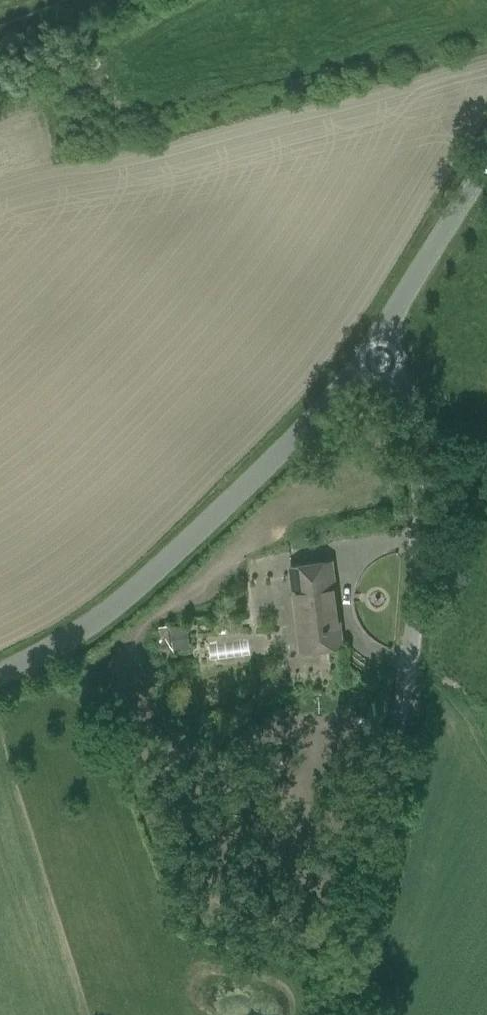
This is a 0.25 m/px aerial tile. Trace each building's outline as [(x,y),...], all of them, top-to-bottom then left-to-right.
[(291,566),(301,649),(341,644),(330,561),(291,566)] [(186,624),(169,626),(173,649),(189,647),(186,624)]
